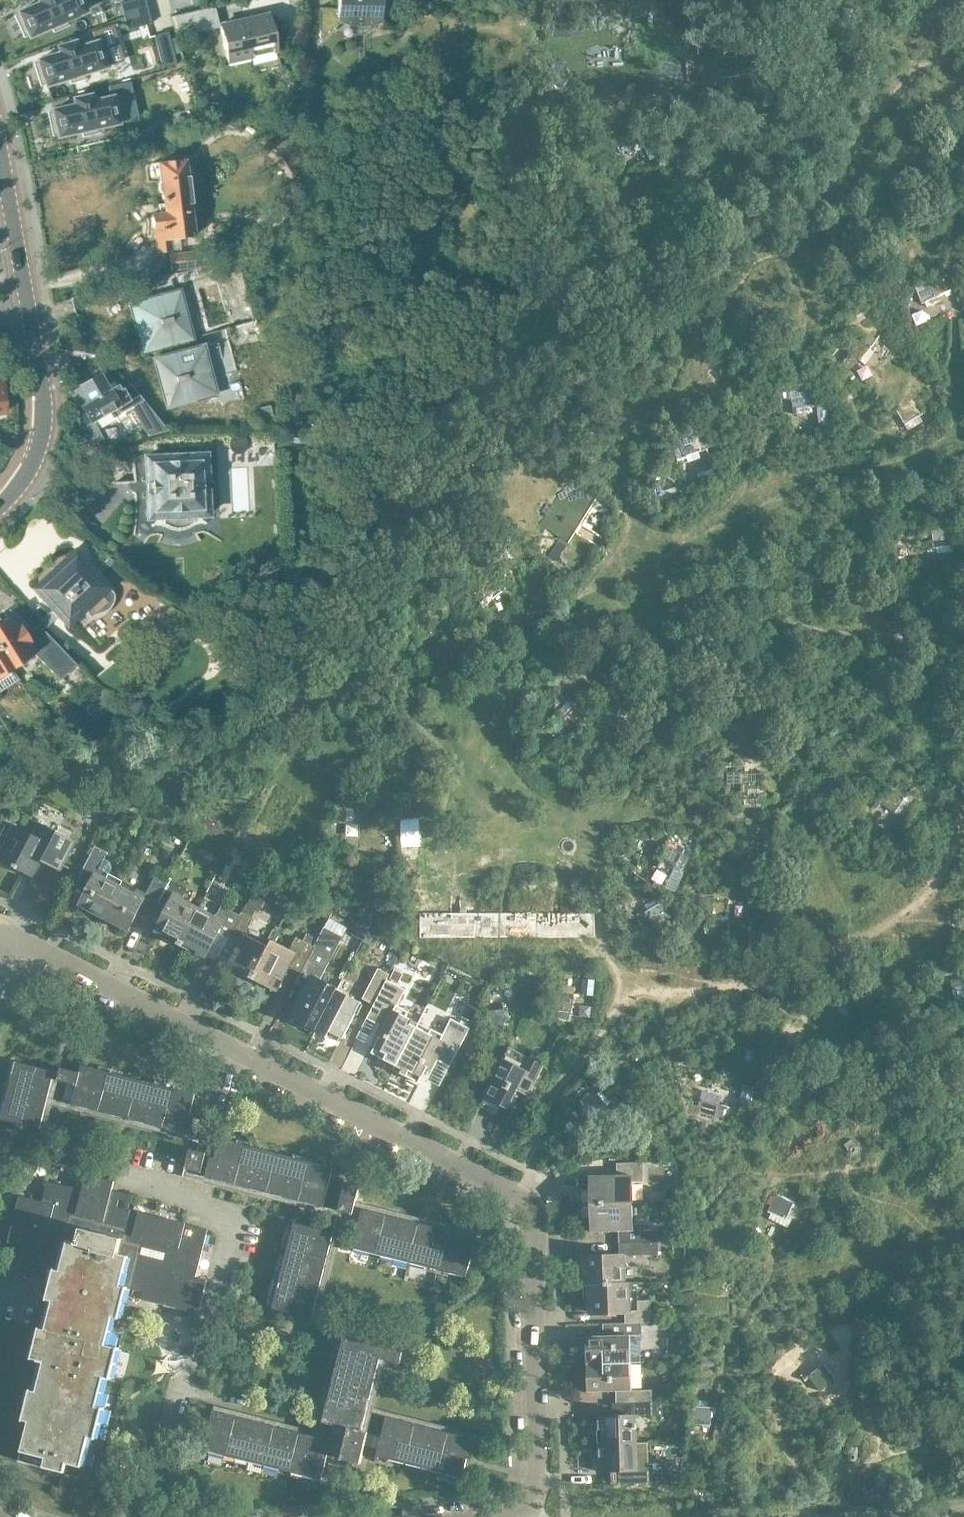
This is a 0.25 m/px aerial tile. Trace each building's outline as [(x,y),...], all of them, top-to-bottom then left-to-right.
[(15,15),(24,36),(29,34),(30,35),(51,26),(54,31),(68,25),(66,19),(85,11),(80,0),(40,0),(40,2),(19,11),(20,13),(15,15)] [(121,3),(124,16),(148,10),(145,0),(131,0),(121,3)] [(381,22),(381,0),(338,0),(338,8),(321,7),(320,38),(338,21),(350,25),(362,25),(374,24),(381,22)] [(186,28),(219,25),(217,6),(184,9),(186,28)] [(148,10),(124,16),(127,29),(152,23),(148,10)] [(274,53),(278,52),(269,14),(220,25),(228,63),(253,58),(253,56),(273,51),(274,53)] [(168,31),(154,35),(163,67),(176,63),(168,31)] [(39,61),(34,62),(41,84),(46,83),(47,84),(69,77),(70,83),(86,78),(84,72),(111,64),(104,39),(76,48),(74,41),(59,46),(61,53),(39,59),(39,61)] [(54,111),(48,112),(53,135),(59,134),(59,135),(82,130),(83,136),(98,132),(97,127),(125,120),(120,95),(111,97),(92,101),(90,95),(74,98),(76,105),(53,110),(54,111)] [(628,149),(646,141),(638,124),(620,132),(628,149)] [(193,227),(195,223),(194,218),(192,216),(186,175),(189,171),(188,165),(186,163),(185,159),(158,162),(160,180),(159,183),(159,190),(162,191),(165,212),(151,213),(153,229),(155,229),(157,250),(171,249),(170,237),(194,234),(193,227)] [(194,266),(193,251),(170,254),(171,268),(194,266)] [(194,348),(181,301),(189,298),(185,285),(200,281),(217,278),(213,263),(196,268),(181,270),(154,278),(154,279),(128,286),(134,303),(132,304),(144,350),(153,348),(156,359),(137,363),(143,371),(158,367),(168,405),(215,392),(203,346),(194,348)] [(935,298),(947,292),(939,276),(914,287),(922,304),(925,302),(927,308),(937,303),(935,298)] [(860,335),(848,350),(861,360),(873,345),(860,335)] [(112,380),(105,383),(100,373),(79,384),(69,390),(78,406),(81,405),(89,420),(81,424),(90,440),(100,435),(91,420),(117,405),(120,411),(129,405),(139,422),(151,415),(136,388),(134,390),(130,385),(122,390),(122,389),(119,390),(116,385),(115,386),(112,380)] [(793,408),(815,406),(813,384),(790,386),(793,408)] [(896,410),(905,425),(907,423),(910,428),(911,427),(912,428),(921,423),(917,417),(927,411),(919,397),(896,410)] [(682,456),(702,450),(696,432),(676,438),(682,456)] [(291,435),(278,434),(277,448),(290,448),(291,435)] [(231,448),(232,450),(235,452),(237,453),(240,453),(243,452),(246,451),(247,449),(249,446),(249,443),(248,440),(247,438),(244,436),(242,435),(239,435),(236,435),(233,437),(232,439),(230,442),(230,445),(231,448)] [(255,442),(255,463),(273,463),(272,441),(255,442)] [(192,514),(199,514),(200,515),(201,515),(202,516),(204,516),(206,516),(208,515),(209,514),(209,513),(210,513),(210,512),(211,511),(211,510),(211,509),(211,508),(210,507),(209,506),(208,504),(207,483),(202,484),(202,479),(207,478),(206,453),(145,456),(146,459),(135,460),(137,480),(147,479),(147,481),(152,481),(152,486),(147,486),(148,507),(147,508),(146,509),(146,510),(146,512),(146,513),(146,514),(147,515),(147,516),(148,517),(150,518),(152,518),(153,518),(155,518),(156,517),(157,516),(158,516),(165,515),(165,524),(192,522),(192,514)] [(539,525),(568,543),(595,500),(566,482),(539,525)] [(935,548),(963,545),(963,522),(963,519),(931,522),(935,548)] [(107,587),(103,585),(75,555),(40,587),(64,617),(76,611),(81,606),(91,616),(102,611),(105,610),(109,608),(111,605),(114,597),(115,593),(113,590),(111,588),(107,587)] [(483,600),(485,598),(501,587),(490,572),(472,585),(483,600)] [(11,668),(34,653),(60,679),(76,663),(46,633),(41,625),(28,635),(20,622),(17,624),(11,614),(1,620),(0,619),(0,650),(11,668)] [(11,668),(0,650),(0,690),(18,679),(11,668)] [(576,699),(558,717),(572,732),(590,713),(576,699)] [(891,786),(880,802),(895,812),(906,796),(891,786)] [(114,806),(104,801),(97,814),(107,819),(114,806)] [(348,823),(349,803),(328,802),(327,823),(348,823)] [(74,841),(38,822),(31,835),(17,827),(0,859),(0,860),(33,877),(41,860),(60,870),(74,841)] [(683,853),(665,845),(655,867),(669,873),(668,876),(672,878),(683,853)] [(102,920),(122,881),(108,873),(105,878),(96,873),(107,852),(95,846),(80,875),(91,881),(77,908),(102,920)] [(204,848),(200,855),(220,865),(223,859),(204,848)] [(156,901),(166,883),(154,877),(144,897),(134,892),(136,888),(122,881),(102,920),(126,933),(140,906),(151,912),(156,901)] [(179,945),(199,907),(181,899),(187,888),(169,879),(166,883),(156,901),(167,907),(155,929),(163,933),(161,937),(179,945)] [(253,893),(246,905),(258,911),(265,900),(253,893)] [(663,901),(644,912),(654,927),(672,917),(671,916),(663,901)] [(229,935),(242,911),(233,906),(231,910),(221,905),(216,916),(199,907),(179,945),(196,954),(198,951),(205,954),(217,932),(228,938),(229,935)] [(251,976),(267,945),(245,934),(253,917),(252,916),(255,910),(245,905),(242,911),(229,935),(239,941),(228,963),(251,976)] [(595,938),(595,913),(419,912),(419,937),(595,938)] [(361,916),(357,924),(368,929),(372,922),(361,916)] [(315,1030),(335,989),(336,987),(319,978),(331,955),(342,936),(324,927),(313,946),(298,974),(294,983),(305,990),(309,992),(303,1002),(299,1000),(290,1017),(315,1030)] [(298,974),(313,946),(295,937),(289,949),(270,940),(267,945),(251,976),(250,979),(276,992),(288,969),(298,974)] [(395,1064),(416,1026),(417,1022),(394,1010),(404,989),(386,979),(389,974),(377,968),(362,998),(373,1004),(366,1017),(380,1024),(376,1032),(380,1034),(370,1051),(395,1064)] [(398,983),(403,974),(395,969),(390,978),(398,983)] [(953,989),(956,1006),(963,1004),(963,987),(953,989)] [(360,1002),(335,989),(315,1030),(326,1035),(329,1031),(342,1038),(360,1002)] [(572,1012),(574,994),(554,992),(552,1009),(572,1012)] [(476,1008),(468,1004),(462,1017),(471,1021),(476,1008)] [(490,1030),(510,1026),(506,1008),(487,1012),(490,1030)] [(440,1038),(416,1026),(395,1064),(393,1068),(419,1082),(428,1064),(432,1066),(436,1058),(450,1065),(469,1030),(450,1020),(440,1038)] [(484,1096),(485,1097),(480,1106),(495,1114),(500,1105),(508,1109),(522,1082),(533,1088),(544,1065),(508,1047),(484,1096)] [(7,1093),(46,1103),(54,1071),(15,1061),(7,1093)] [(92,1110),(102,1070),(80,1064),(79,1072),(60,1068),(57,1081),(66,1083),(61,1102),(92,1110)] [(133,1078),(102,1070),(92,1110),(123,1118),(133,1078)] [(163,1086),(133,1078),(123,1118),(153,1125),(163,1086)] [(590,1106),(606,1094),(599,1085),(583,1097),(590,1106)] [(194,1094),(163,1086),(153,1125),(184,1133),(194,1094)] [(40,1129),(46,1103),(7,1093),(0,1119),(40,1129)] [(724,1116),(727,1106),(701,1099),(696,1117),(713,1122),(716,1113),(724,1116)] [(237,1185),(247,1146),(219,1139),(209,1178),(237,1185)] [(851,1139),(844,1144),(851,1154),(859,1148),(851,1139)] [(265,1192),(275,1153),(247,1146),(237,1185),(265,1192)] [(200,1173),(205,1153),(189,1148),(184,1169),(200,1173)] [(293,1199),(303,1160),(275,1153),(265,1192),(293,1199)] [(332,1167),(303,1160),(293,1199),(322,1206),(332,1167)] [(592,1203),(632,1202),(631,1181),(643,1180),(642,1162),(616,1162),(617,1174),(591,1175),(592,1203)] [(41,1256),(36,1254),(34,1254),(32,1254),(31,1255),(30,1255),(28,1256),(27,1258),(26,1259),(25,1260),(25,1262),(23,1261),(22,1262),(23,1262),(21,1271),(17,1270),(17,1271),(32,1275),(34,1275),(35,1275),(37,1274),(39,1274),(41,1272),(42,1271),(45,1271),(46,1268),(54,1270),(47,1300),(53,1302),(46,1329),(40,1327),(33,1359),(39,1361),(45,1362),(38,1390),(32,1389),(24,1421),(31,1422),(21,1461),(67,1472),(70,1463),(84,1466),(91,1437),(97,1438),(105,1406),(99,1405),(106,1377),(112,1378),(119,1346),(107,1343),(113,1316),(120,1317),(127,1287),(144,1291),(142,1298),(198,1312),(206,1280),(194,1277),(207,1229),(117,1207),(119,1199),(131,1202),(133,1195),(111,1189),(113,1181),(85,1175),(81,1190),(47,1182),(42,1202),(19,1197),(8,1242),(42,1251),(41,1256)] [(355,1233),(361,1207),(354,1206),(359,1186),(344,1182),(332,1227),(355,1233)] [(679,1186),(666,1187),(667,1200),(679,1200),(679,1186)] [(771,1205),(768,1212),(786,1219),(795,1198),(777,1190),(775,1195),(771,1193),(766,1203),(771,1205)] [(619,1242),(658,1241),(657,1228),(644,1229),(644,1223),(632,1224),(632,1202),(592,1203),(593,1231),(619,1230),(619,1242)] [(351,1247),(380,1255),(390,1215),(361,1207),(355,1233),(351,1247)] [(408,1262),(419,1222),(390,1215),(380,1255),(408,1262)] [(287,1251),(326,1261),(334,1232),(294,1222),(287,1251)] [(437,1269),(447,1230),(419,1222),(408,1262),(437,1269)] [(476,1237),(447,1230),(437,1269),(465,1276),(476,1237)] [(658,1254),(658,1241),(619,1242),(620,1254),(583,1256),(584,1283),(625,1282),(624,1255),(645,1254),(658,1254)] [(319,1290),(326,1261),(287,1251),(279,1280),(319,1290)] [(312,1319),(319,1290),(279,1280),(272,1308),(312,1319)] [(625,1322),(650,1321),(650,1300),(637,1300),(637,1296),(630,1296),(629,1282),(625,1282),(584,1283),(585,1299),(589,1298),(589,1311),(605,1311),(605,1313),(625,1312),(625,1322)] [(587,1363),(631,1362),(630,1334),(642,1334),(642,1333),(651,1332),(650,1321),(625,1322),(603,1323),(603,1335),(586,1335),(587,1363)] [(337,1365),(377,1375),(381,1359),(400,1364),(403,1352),(384,1348),(384,1347),(345,1337),(337,1365)] [(821,1367),(817,1361),(800,1374),(804,1379),(799,1383),(804,1390),(800,1393),(802,1396),(806,1393),(807,1395),(815,1389),(818,1393),(834,1380),(827,1371),(829,1369),(825,1364),(821,1367)] [(631,1390),(631,1362),(587,1363),(587,1391),(616,1390),(616,1403),(652,1401),(651,1389),(631,1390)] [(370,1404),(377,1375),(337,1365),(330,1394),(370,1404)] [(323,1422),(334,1425),(363,1432),(363,1431),(370,1404),(330,1394),(323,1422)] [(657,1401),(652,1401),(616,1403),(616,1414),(598,1415),(599,1443),(636,1442),(635,1414),(657,1414),(657,1401)] [(692,1424),(711,1425),(712,1408),(693,1407),(692,1424)] [(236,1458),(245,1419),(217,1412),(207,1450),(236,1458)] [(406,1463),(416,1424),(387,1417),(382,1436),(379,1449),(378,1455),(406,1463)] [(264,1465),(274,1426),(245,1419),(236,1458),(264,1465)] [(434,1470),(444,1431),(416,1424),(406,1463),(434,1470)] [(331,1440),(330,1443),(344,1447),(341,1458),(360,1463),(364,1445),(379,1449),(382,1436),(363,1431),(363,1432),(334,1425),(331,1440)] [(292,1472),(302,1433),(274,1426),(264,1465),(292,1472)] [(472,1438),(444,1431),(434,1470),(462,1477),(472,1438)] [(321,1479),(330,1443),(331,1440),(302,1433),(292,1472),(321,1479)] [(648,1441),(636,1442),(599,1443),(600,1471),(617,1471),(617,1483),(645,1482),(645,1469),(637,1469),(636,1456),(648,1455),(648,1441)]
